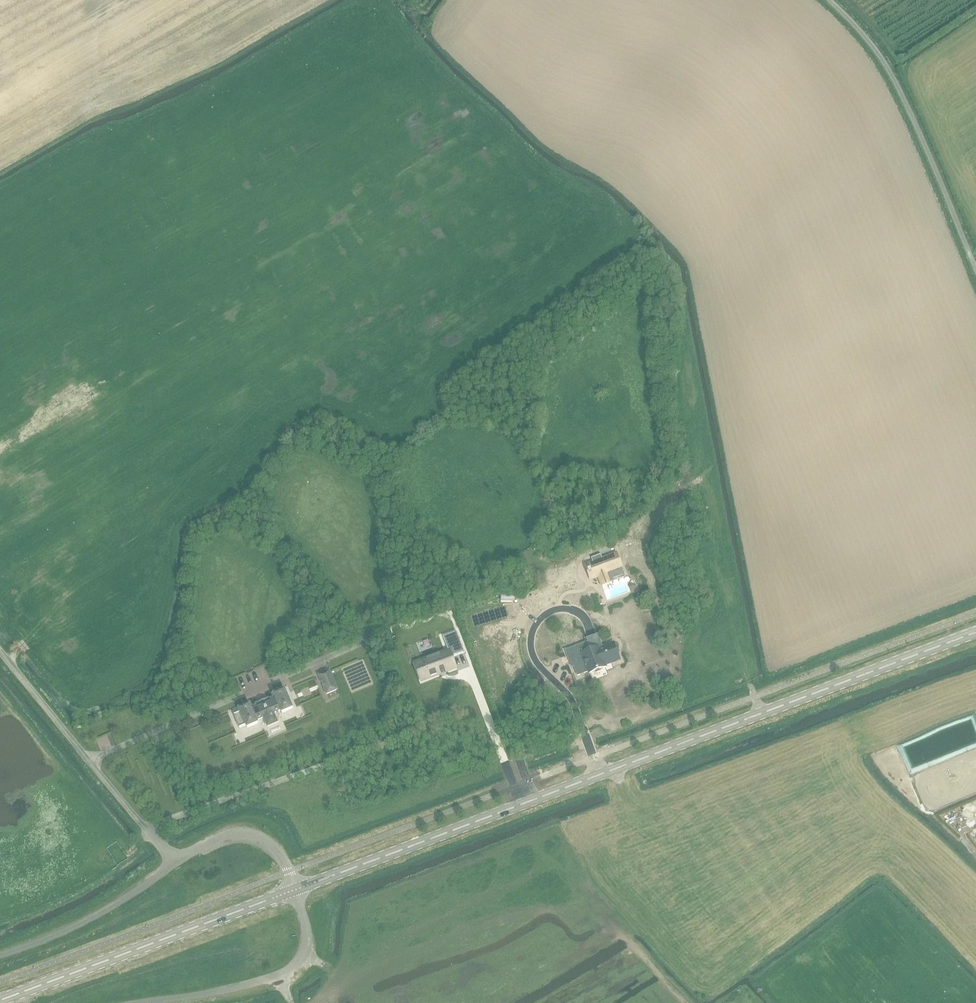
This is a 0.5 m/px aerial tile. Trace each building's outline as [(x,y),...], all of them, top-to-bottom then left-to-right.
[(592,562),(586,564),(592,579),(614,570),(614,569),(620,566),(616,553),(602,558),(600,555),(591,558),(592,562)] [(449,651),(423,661),(429,678),(456,667),(451,656),(464,652),(458,636),(445,641),(449,651)] [(582,654),(569,659),(572,667),(574,667),(577,676),(588,671),(589,673),(606,667),(605,665),(620,660),(613,643),(599,648),(598,647),(582,653),(582,654)] [(330,671),(319,675),(327,694),(337,689),(330,671)] [(241,712),(234,715),(239,728),(246,725),(247,728),(258,723),(257,720),(264,717),(268,726),(277,722),(274,713),(281,710),(282,713),(293,708),(285,690),(274,694),(275,697),(268,701),(268,700),(258,704),(258,705),(251,708),(250,705),(239,709),(241,712)]
